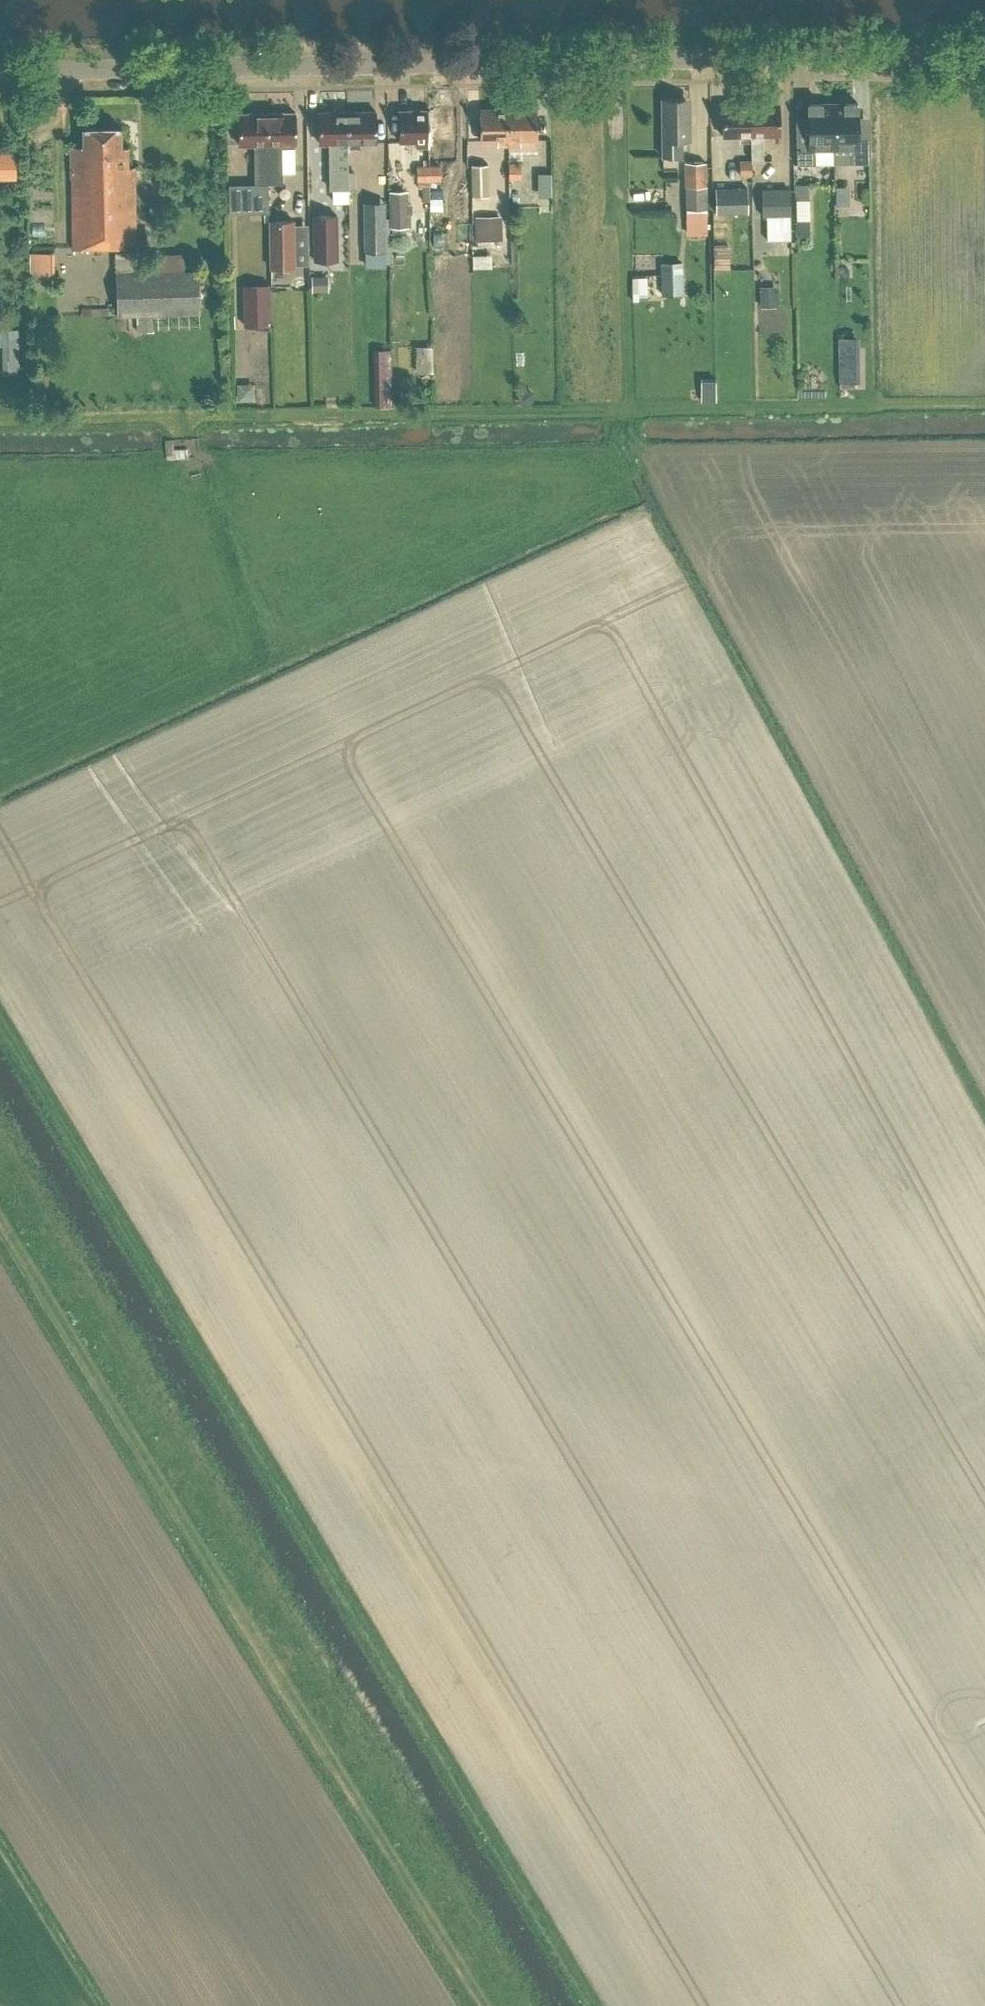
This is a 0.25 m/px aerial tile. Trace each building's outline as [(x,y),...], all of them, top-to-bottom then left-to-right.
[(683,97),(661,98),(662,155),(682,155),(682,139),(690,139),(689,104),(683,104),(683,97)] [(832,102),(808,103),(808,125),(796,125),(796,164),(815,164),(814,148),(833,148),(833,163),(832,102)] [(857,102),(832,102),(833,163),(834,163),(834,148),(851,148),(851,163),(858,163),(857,102)] [(750,103),(722,104),(722,136),(739,135),(739,140),(751,140),(750,103)] [(750,103),(751,140),(751,159),(763,159),(762,135),(779,134),(778,103),(750,103)] [(508,107),(479,108),(480,139),(497,139),(497,144),(509,144),(508,107)] [(508,107),(509,144),(520,144),(520,139),(537,138),(536,107),(508,107)] [(456,108),(428,109),(428,146),(429,157),(457,157),(456,108)] [(428,146),(428,109),(399,110),(400,141),(416,141),(417,146),(428,146)] [(375,110),(347,111),(348,147),(359,147),(359,142),(376,141),(375,110)] [(348,147),(347,111),(319,111),(319,143),(330,142),(331,187),(348,187),(348,157),(349,157),(348,147)] [(267,112),(238,112),(239,144),(256,144),(256,183),(268,183),(267,112)] [(295,112),(267,112),(268,183),(280,183),(279,143),(296,143),(295,112)] [(83,127),(83,145),(70,145),(72,247),(135,246),(134,167),(128,167),(128,146),(121,146),(121,126),(83,127)] [(15,178),(14,152),(0,152),(0,178),(15,178)] [(750,160),(738,160),(738,174),(750,174),(750,160)] [(684,162),(685,185),(707,185),(706,161),(684,162)] [(520,163),(509,163),(509,179),(521,178),(520,163)] [(488,195),(487,164),(470,164),(471,195),(488,195)] [(429,179),(429,166),(416,166),(416,180),(429,179)] [(439,166),(429,166),(429,179),(439,179),(439,166)] [(555,193),(554,171),(540,171),(541,193),(555,193)] [(268,183),(256,183),(257,211),(268,211),(268,183)] [(685,185),(685,208),(686,208),(706,207),(707,207),(707,185),(685,185)] [(816,185),(799,185),(799,202),(816,202),(816,185)] [(747,186),(715,187),(716,213),(747,212),(747,186)] [(761,187),(762,215),(766,215),(766,239),(790,239),(790,214),(789,187),(761,187)] [(389,190),(390,226),(408,226),(408,190),(389,190)] [(364,249),(386,248),(385,201),(364,201),(364,249)] [(686,208),(687,234),(707,233),(706,207),(686,208)] [(338,259),(337,214),(312,214),(313,260),(338,259)] [(501,215),(474,216),(475,240),(502,239),(501,215)] [(295,267),(294,219),(268,219),(269,267),(295,267)] [(796,219),(797,235),(810,235),(809,219),(796,219)] [(308,225),(298,226),(300,264),(310,263),(308,225)] [(56,274),(55,250),(30,251),(31,275),(56,274)] [(680,261),(659,263),(660,295),(681,294),(680,261)] [(115,272),(117,314),(200,311),(198,269),(115,272)] [(634,298),(650,297),(649,274),(633,274),(634,298)] [(312,278),(312,291),(328,291),(328,278),(312,278)] [(760,294),(760,306),(778,306),(777,294),(760,294)] [(270,324),(269,301),(243,302),(244,324),(270,324)] [(19,346),(18,328),(0,328),(0,346),(19,346)] [(839,337),(839,368),(855,367),(854,336),(839,337)] [(393,347),(381,347),(382,404),(394,404),(393,347)] [(701,380),(701,401),(716,401),(716,380),(701,380)] [(239,389),(239,398),(252,398),(252,388),(239,389)]
